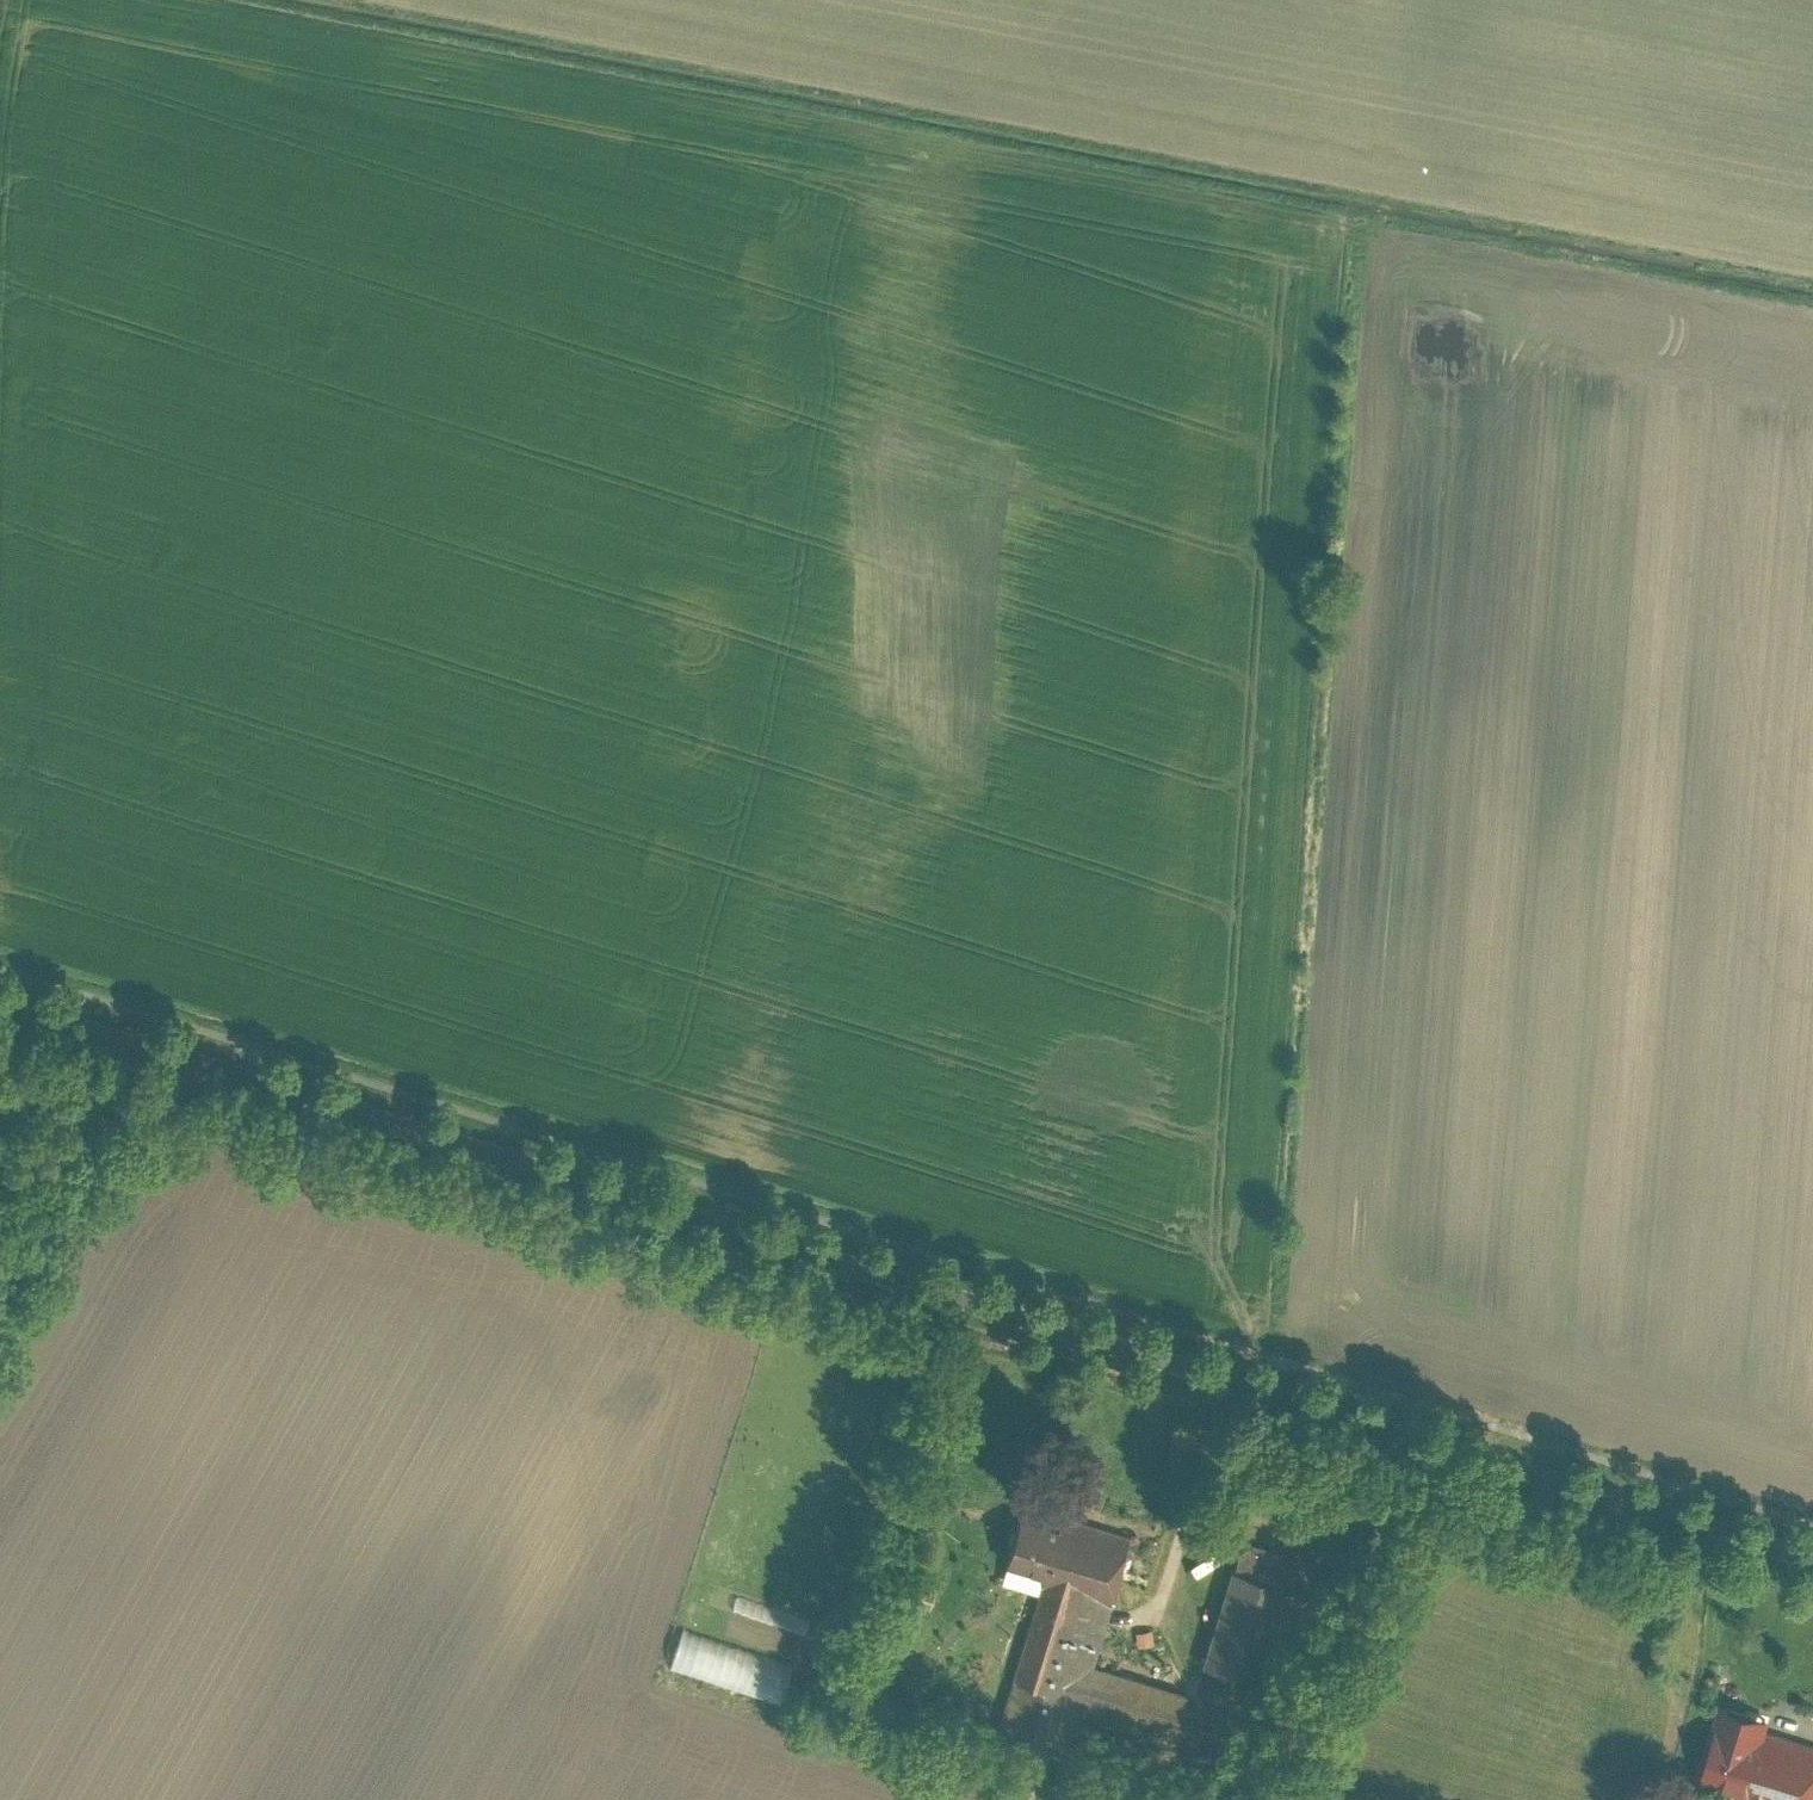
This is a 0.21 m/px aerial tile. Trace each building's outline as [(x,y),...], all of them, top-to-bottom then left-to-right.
[(1148,1677),(1090,1661),(1124,1546),(1015,1515),(998,1577),(1037,1587),(1003,1710),(1071,1729),(1078,1704),(1136,1720),(1148,1677)] [(1296,1552),(1242,1535),(1233,1564),(1286,1581),(1296,1552)] [(1282,1581),(1230,1565),(1200,1660),(1252,1676),(1282,1581)] [(804,1663),(687,1624),(673,1665),(790,1704),(804,1663)] [(1812,1796),(1812,1741),(1766,1726),(1769,1718),(1718,1701),(1697,1766),(1743,1781),(1737,1799),(1812,1799),(1812,1796)]
